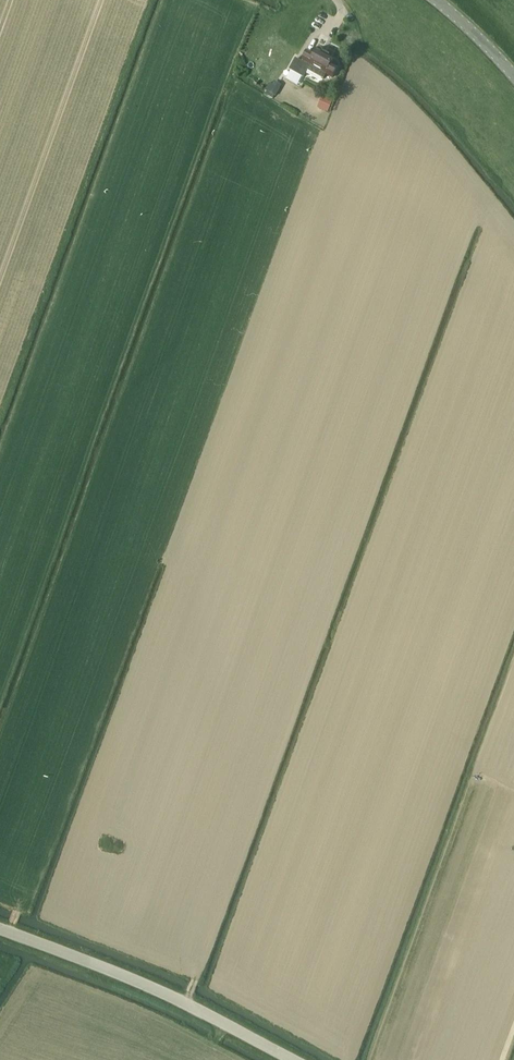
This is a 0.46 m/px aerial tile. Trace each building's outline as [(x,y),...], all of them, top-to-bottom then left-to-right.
[(338,68),(331,64),(334,60),(317,50),(315,55),(308,51),(302,62),(303,62),(302,63),(295,60),(289,70),(303,78),(307,71),(323,79),(326,75),(332,78),(338,68)]
